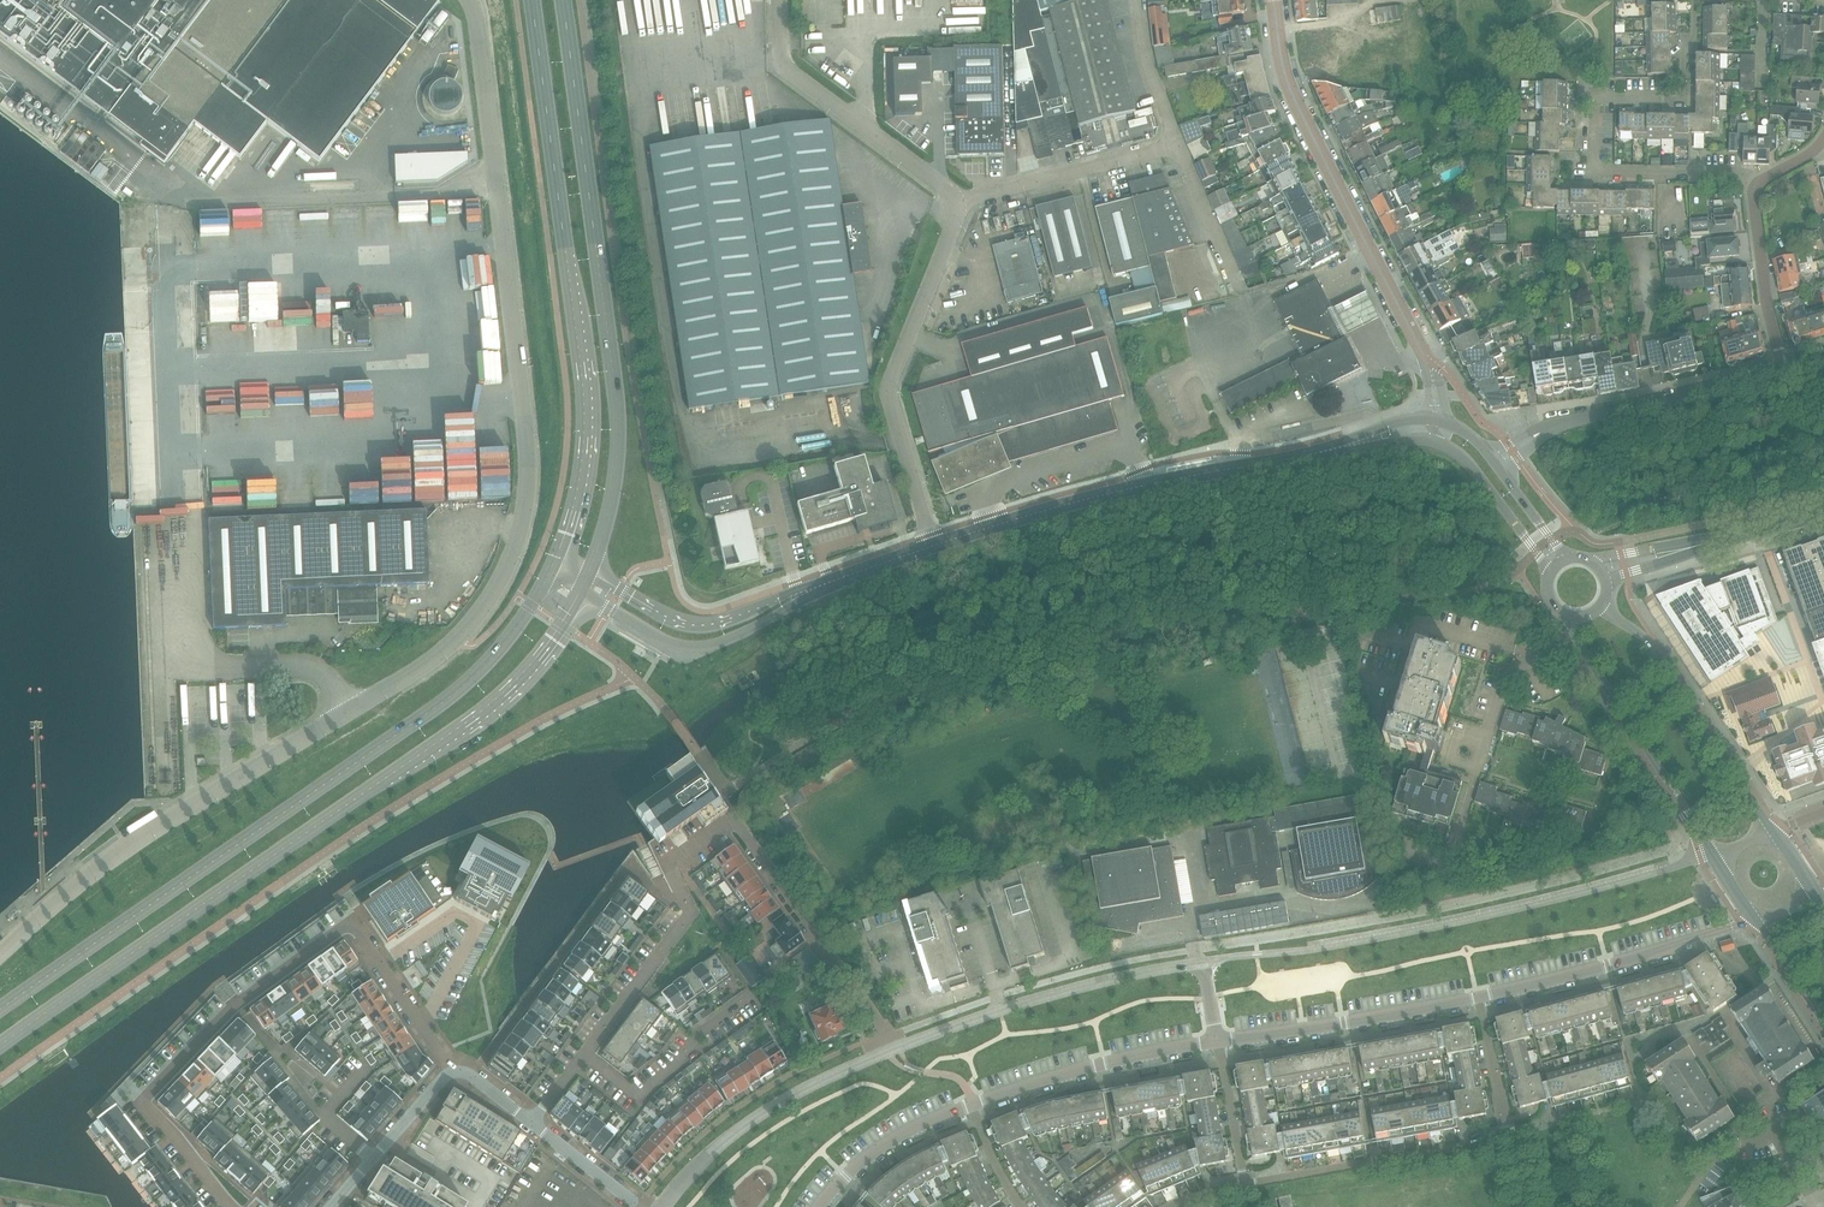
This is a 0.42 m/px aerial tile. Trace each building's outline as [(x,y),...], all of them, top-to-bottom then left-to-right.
[(0,7),(0,34),(143,142),(140,145),(164,164),(194,122),(240,158),(267,122),(319,161),(440,2),(437,0),(5,0),(0,7)] [(1013,0),(1017,132),(1030,129),(1038,161),(1038,160),(1036,151),(1050,147),(1051,150),(1052,150),(1075,145),(1067,114),(1076,112),(1075,107),(1076,106),(1051,9),(1041,12),(1038,0),(1013,0)] [(1041,12),(1051,9),(1086,0),(1038,0),(1041,12)] [(1075,145),(1084,142),(1080,126),(1136,112),(1107,0),(1086,0),(1051,9),(1076,106),(1075,107),(1076,112),(1067,114),(1075,145)] [(1200,2),(1201,9),(1216,7),(1217,16),(1218,16),(1219,24),(1232,23),(1231,15),(1245,13),(1245,12),(1246,12),(1246,11),(1247,9),(1247,7),(1246,6),(1245,4),(1245,0),(1217,0),(1200,2)] [(1295,2),(1297,22),(1318,20),(1316,0),(1295,2)] [(1652,5),(1652,20),(1676,19),(1675,4),(1652,5)] [(1401,21),(1399,6),(1391,7),(1393,22),(1401,21)] [(1166,45),(1162,15),(1161,7),(1149,8),(1153,47),(1154,47),(1166,45)] [(1393,22),(1391,7),(1384,8),(1386,22),(1393,22)] [(1386,22),(1384,8),(1376,9),(1378,23),(1386,22)] [(1704,8),(1704,22),(1727,22),(1728,8),(1704,8)] [(1773,41),(1784,41),(1782,58),(1809,60),(1811,33),(1823,34),(1823,19),(1811,18),(1811,27),(1801,26),(1802,16),(1774,14),(1773,41)] [(1652,20),(1653,33),(1670,33),(1676,33),(1676,19),(1652,20)] [(1704,22),(1704,35),(1727,36),(1727,22),(1704,22)] [(1220,57),(1252,51),(1248,28),(1226,32),(1216,35),(1220,57)] [(1646,33),(1647,47),(1670,46),(1670,33),(1653,33),(1646,33)] [(1727,36),(1704,35),(1703,50),(1727,50),(1727,36)] [(1154,47),(1159,68),(1165,67),(1173,65),(1169,45),(1166,45),(1154,47)] [(955,72),(957,155),(1005,154),(1002,46),(954,47),(954,50),(955,72)] [(1647,47),(1647,61),(1671,60),(1670,46),(1647,47)] [(913,57),(913,47),(896,47),(896,57),(913,57)] [(931,58),(892,60),(894,115),(914,115),(915,115),(921,114),(920,89),(921,89),(920,89),(920,83),(932,83),(932,73),(955,72),(954,50),(930,50),(931,58)] [(1165,67),(1166,78),(1198,72),(1227,67),(1229,77),(1235,76),(1237,76),(1244,74),(1264,71),(1259,50),(1252,51),(1220,57),(1173,65),(1165,67)] [(1696,54),(1696,69),(1720,69),(1720,55),(1696,54)] [(1671,60),(1647,61),(1648,75),(1671,74),(1671,60)] [(1696,69),(1696,82),(1720,82),(1720,69),(1696,69)] [(1229,87),(1231,93),(1267,84),(1264,71),(1244,74),(1246,82),(1237,85),(1235,76),(1229,77),(1223,78),(1227,87),(1229,87)] [(1366,75),(1366,82),(1391,83),(1392,76),(1366,75)] [(1797,108),(1801,108),(1807,109),(1808,103),(1818,104),(1820,86),(1811,86),(1812,78),(1793,76),(1792,88),(1798,89),(1797,102),(1798,102),(1797,108)] [(1544,82),(1543,95),(1567,96),(1567,83),(1544,82)] [(1696,82),(1696,96),(1719,96),(1720,82),(1696,82)] [(1267,84),(1231,93),(1235,105),(1238,106),(1243,104),(1241,97),(1249,95),(1251,102),(1259,100),(1270,97),(1267,84)] [(1313,85),(1328,117),(1350,107),(1360,102),(1371,102),(1383,102),(1396,103),(1396,93),(1383,92),(1357,90),(1340,89),(1340,90),(1313,85)] [(1543,95),(1543,109),(1567,109),(1567,96),(1543,95)] [(1696,96),(1696,110),(1719,110),(1719,96),(1696,96)] [(1236,118),(1239,124),(1267,115),(1276,112),(1271,99),(1239,108),(1241,116),(1236,118)] [(1365,114),(1374,112),(1373,105),(1372,105),(1371,102),(1360,102),(1350,107),(1328,117),(1334,129),(1335,128),(1365,114)] [(1787,124),(1789,124),(1788,131),(1793,132),(1792,139),(1793,141),(1794,142),(1802,142),(1803,142),(1804,140),(1805,133),(1811,133),(1812,116),(1800,116),(1801,108),(1797,108),(1771,106),(1770,116),(1781,116),(1787,124)] [(1394,111),(1397,118),(1406,114),(1404,108),(1394,111)] [(1543,109),(1543,123),(1542,124),(1560,124),(1560,125),(1566,125),(1567,109),(1543,109)] [(1619,133),(1631,133),(1633,133),(1634,115),(1635,109),(1620,109),(1619,133)] [(1719,110),(1696,110),(1696,115),(1694,115),(1694,133),(1692,133),(1692,134),(1713,134),(1713,124),(1719,124),(1719,110)] [(1341,141),(1362,130),(1371,126),(1379,123),(1374,112),(1365,114),(1335,128),(1341,141)] [(1230,143),(1227,144),(1274,129),(1267,115),(1239,124),(1238,124),(1240,131),(1228,135),(1230,143)] [(1631,139),(1648,139),(1648,116),(1634,115),(1633,133),(1631,133),(1631,139)] [(1675,116),(1674,140),(1689,140),(1689,115),(1688,115),(1688,116),(1675,116)] [(1648,139),(1661,139),(1661,116),(1648,116),(1648,139)] [(1661,139),(1674,140),(1675,116),(1661,116),(1661,139)] [(1205,118),(1180,126),(1187,146),(1204,137),(1211,135),(1205,118)] [(829,120),(650,147),(689,409),(868,382),(852,275),(872,272),(861,204),(842,207),(829,120)] [(1536,123),(1536,137),(1560,138),(1560,125),(1560,124),(1542,124),(1543,123),(1536,123)] [(1743,164),(1757,165),(1758,140),(1751,139),(1751,134),(1749,134),(1749,125),(1738,125),(1738,134),(1729,134),(1729,152),(1738,152),(1738,149),(1744,149),(1743,164)] [(1758,132),(1758,140),(1757,165),(1769,165),(1770,150),(1777,150),(1777,126),(1767,126),(1767,132),(1758,132)] [(1246,143),(1253,156),(1281,142),(1274,129),(1227,144),(1228,149),(1246,143)] [(1347,153),(1369,142),(1388,133),(1387,130),(1383,132),(1381,130),(1365,137),(1362,130),(1341,141),(1347,153)] [(1212,150),(1204,137),(1187,146),(1194,159),(1212,150)] [(1560,138),(1536,137),(1536,151),(1559,152),(1560,138)] [(1113,138),(1097,141),(1098,147),(1115,144),(1113,138)] [(1379,150),(1382,156),(1396,150),(1396,149),(1402,146),(1399,140),(1379,150)] [(1259,171),(1260,171),(1289,156),(1291,155),(1287,146),(1284,147),(1281,142),(1253,156),(1237,164),(1240,170),(1247,166),(1248,163),(1250,162),(1251,164),(1255,163),(1259,171)] [(1347,153),(1355,169),(1377,159),(1369,142),(1347,153)] [(1260,171),(1267,185),(1296,170),(1289,156),(1260,171)] [(1210,157),(1206,159),(1195,164),(1202,181),(1217,174),(1210,157)] [(1528,157),(1528,171),(1551,171),(1551,157),(1528,157)] [(1355,169),(1363,186),(1385,175),(1377,159),(1355,169)] [(91,175),(100,182),(110,170),(100,163),(91,175)] [(1168,181),(1177,180),(1176,170),(1167,171),(1168,181)] [(1267,185),(1274,199),(1303,184),(1296,170),(1267,185)] [(1528,171),(1527,184),(1551,185),(1551,171),(1528,171)] [(1156,288),(1161,303),(1177,299),(1165,253),(1181,249),(1178,243),(1175,236),(1172,229),(1169,222),(1166,216),(1163,209),(1161,202),(1157,195),(1168,190),(1164,174),(1129,183),(1133,199),(1149,258),(1151,268),(1156,288)] [(1363,186),(1372,203),(1393,193),(1403,188),(1401,184),(1394,187),(1395,189),(1393,190),(1385,175),(1363,186)] [(1216,176),(1213,177),(1202,181),(1205,188),(1216,184),(1219,182),(1216,176)] [(1372,203),(1381,221),(1402,211),(1401,210),(1396,200),(1400,197),(1399,196),(1417,187),(1414,182),(1403,188),(1393,193),(1372,203)] [(1278,206),(1281,213),(1310,199),(1303,184),(1260,205),(1263,212),(1273,207),(1274,208),(1278,206)] [(1551,185),(1527,184),(1527,194),(1528,194),(1528,199),(1533,199),(1533,209),(1554,209),(1554,205),(1552,205),(1552,190),(1551,190),(1551,185)] [(1626,186),(1626,192),(1626,210),(1640,210),(1640,186),(1626,186)] [(1655,186),(1640,186),(1640,210),(1654,210),(1655,186)] [(1171,189),(1168,190),(1157,195),(1161,202),(1174,197),(1171,189)] [(1224,189),(1208,196),(1215,210),(1230,204),(1224,189)] [(1558,215),(1571,215),(1571,192),(1558,191),(1558,190),(1557,190),(1558,215)] [(1571,215),(1584,215),(1585,192),(1571,192),(1571,215)] [(1584,215),(1598,215),(1598,192),(1585,192),(1584,215)] [(1598,215),(1612,215),(1612,192),(1598,192),(1598,215)] [(1612,192),(1612,215),(1626,216),(1626,210),(1626,192),(1612,192)] [(490,194),(475,194),(476,225),(491,224),(490,194)] [(379,197),(347,199),(349,236),(377,234),(377,244),(412,242),(412,235),(424,234),(422,195),(379,198),(379,197)] [(1045,243),(1065,238),(1084,233),(1074,197),(1036,207),(1045,243)] [(1177,203),(1174,197),(1161,202),(1163,209),(1177,203)] [(1133,199),(1096,208),(1113,277),(1150,267),(1151,268),(1149,258),(1133,199)] [(1282,230),(1282,229),(1317,212),(1310,199),(1281,213),(1275,216),(1282,230)] [(1709,228),(1690,230),(1690,238),(1710,236),(1710,234),(1736,231),(1735,225),(1736,225),(1734,200),(1724,201),(1724,207),(1713,208),(1715,221),(1709,222),(1709,228)] [(1180,210),(1177,203),(1163,209),(1166,216),(1180,210)] [(1381,221),(1390,239),(1432,218),(1437,216),(1434,211),(1412,222),(1410,218),(1411,217),(1416,214),(1412,205),(1401,210),(1402,211),(1381,221)] [(1235,209),(1218,217),(1218,218),(1221,225),(1235,218),(1238,216),(1235,209)] [(1691,218),(1707,217),(1706,209),(1691,211),(1691,218)] [(1183,217),(1180,210),(1166,216),(1169,222),(1183,217)] [(1019,225),(1025,223),(1022,211),(1016,213),(1019,225)] [(1282,229),(1289,244),(1325,226),(1317,212),(1282,229)] [(1005,216),(1008,228),(1014,226),(1011,214),(1005,216)] [(993,219),(996,231),(1003,229),(999,217),(993,219)] [(1185,223),(1183,217),(1169,222),(1172,229),(1185,223)] [(1390,239),(1400,257),(1424,245),(1420,235),(1415,238),(1411,231),(1415,229),(1416,231),(1434,222),(1432,218),(1390,239)] [(1235,219),(1232,220),(1221,225),(1228,240),(1241,233),(1235,219)] [(982,222),(985,234),(991,232),(988,220),(982,222)] [(1513,222),(1498,222),(1498,235),(1514,234),(1513,222)] [(1172,229),(1175,236),(1188,230),(1185,223),(1172,229)] [(1301,248),(1304,254),(1332,240),(1325,226),(1289,244),(1293,251),(1301,248)] [(1175,236),(1178,243),(1191,237),(1188,230),(1175,236)] [(1451,231),(1424,245),(1400,257),(1410,276),(1434,263),(1447,256),(1460,250),(1451,231)] [(1093,268),(1084,233),(1065,238),(1074,273),(1093,268)] [(1248,248),(1241,233),(1228,240),(1234,254),(1248,248)] [(1044,294),(1029,238),(1029,237),(993,247),(1008,303),(1044,294)] [(1178,243),(1181,249),(1195,246),(1191,237),(1178,243)] [(1065,238),(1045,243),(1055,278),(1074,273),(1065,238)] [(1695,258),(1696,268),(1701,267),(1701,266),(1711,265),(1710,258),(1739,256),(1738,248),(1740,247),(1740,240),(1737,241),(1737,239),(1708,242),(1708,243),(1701,244),(1702,258),(1695,258)] [(1332,240),(1304,254),(1281,266),(1285,276),(1298,273),(1296,267),(1308,261),(1312,268),(1339,254),(1332,240)] [(1249,247),(1248,248),(1234,254),(1240,269),(1255,262),(1249,247)] [(489,251),(463,255),(467,284),(472,283),(473,286),(494,282),(489,251)] [(1806,253),(1773,260),(1776,276),(1800,271),(1799,265),(1808,263),(1806,253)] [(1450,261),(1447,256),(1434,263),(1437,268),(1439,267),(1450,261)] [(1261,259),(1255,262),(1240,269),(1245,279),(1267,271),(1261,259)] [(1410,276),(1420,294),(1446,281),(1441,271),(1435,274),(1434,272),(1440,269),(1439,267),(1437,268),(1434,263),(1410,276)] [(1704,287),(1703,279),(1702,268),(1701,268),(1701,267),(1696,268),(1664,271),(1666,290),(1704,287)] [(1750,282),(1749,269),(1729,271),(1730,276),(1714,277),(1714,278),(1703,279),(1704,287),(1730,284),(1750,282)] [(1803,287),(1800,271),(1776,276),(1780,292),(1803,287)] [(1331,307),(1318,280),(1275,302),(1303,360),(1292,365),(1289,361),(1221,394),(1231,415),(1284,389),(1282,385),(1297,378),(1298,378),(1307,396),(1362,369),(1347,339),(1343,340),(1339,333),(1343,332),(1341,327),(1347,324),(1338,305),(1337,304),(1331,307)] [(294,294),(294,281),(263,281),(263,294),(294,294)] [(1420,294),(1430,313),(1451,302),(1446,293),(1451,290),(1446,281),(1420,294)] [(1201,284),(1206,303),(1217,300),(1209,282),(1201,284)] [(1750,282),(1730,284),(1732,299),(1724,300),(1725,309),(1752,306),(1750,282)] [(314,284),(313,304),(328,304),(328,285),(314,284)] [(1193,287),(1198,305),(1206,303),(1201,284),(1193,287)] [(1186,292),(1190,307),(1198,305),(1193,287),(1185,289),(1186,292)] [(1156,288),(1110,300),(1116,327),(1164,314),(1161,303),(1156,288)] [(1335,305),(1348,332),(1379,316),(1366,290),(1335,305)] [(1453,295),(1456,299),(1462,297),(1461,296),(1459,291),(1453,295)] [(1186,292),(1176,295),(1177,299),(1161,303),(1164,314),(1190,307),(1186,292)] [(1440,332),(1448,345),(1451,343),(1459,340),(1451,326),(1469,316),(1464,307),(1462,308),(1460,305),(1471,298),(1468,292),(1461,296),(1462,297),(1456,299),(1451,302),(1430,313),(1440,332)] [(1796,299),(1795,292),(1779,295),(1781,302),(1796,299)] [(393,296),(393,312),(421,313),(422,297),(393,296)] [(269,297),(269,314),(294,314),(295,297),(269,297)] [(1705,307),(1672,314),(1675,328),(1708,321),(1705,307)] [(913,395),(930,453),(929,453),(929,454),(944,450),(945,454),(939,455),(938,459),(938,461),(932,463),(945,494),(1011,467),(1009,461),(1061,446),(1061,443),(1070,441),(1071,443),(1116,430),(1108,401),(1125,396),(1108,337),(1077,347),(1074,335),(1094,329),(1088,308),(962,345),(972,377),(913,395)] [(1807,317),(1814,339),(1823,336),(1823,312),(1817,314),(1815,308),(1806,311),(1807,317)] [(370,343),(369,319),(369,313),(343,314),(344,332),(357,331),(357,343),(369,342),(369,343),(370,343)] [(478,367),(514,367),(513,346),(499,347),(499,342),(506,342),(506,317),(469,317),(470,346),(478,346),(478,349),(467,349),(467,363),(462,363),(462,372),(478,371),(478,367)] [(1814,339),(1807,317),(1788,323),(1791,334),(1794,345),(1797,347),(1799,346),(1801,343),(1814,339)] [(1583,320),(1585,335),(1592,335),(1590,319),(1583,320)] [(292,324),(292,338),(308,338),(307,324),(292,324)] [(1738,326),(1741,338),(1746,359),(1756,356),(1759,358),(1763,357),(1765,353),(1766,353),(1760,332),(1747,336),(1743,324),(1738,326)] [(1459,357),(1460,357),(1492,343),(1492,344),(1508,337),(1507,335),(1500,337),(1499,334),(1492,337),(1491,335),(1487,337),(1484,330),(1459,340),(1451,343),(1451,344),(1454,352),(1457,353),(1458,353),(1459,356),(1459,357)] [(1646,345),(1651,368),(1661,366),(1663,373),(1670,372),(1671,373),(1671,374),(1674,376),(1681,374),(1682,371),(1682,370),(1687,369),(1687,370),(1690,372),(1695,370),(1697,368),(1697,366),(1698,366),(1697,365),(1704,364),(1701,354),(1695,355),(1691,340),(1689,334),(1674,338),(1674,339),(1664,342),(1664,340),(1646,345)] [(1639,356),(1637,343),(1635,335),(1628,336),(1632,357),(1639,356)] [(1746,359),(1741,338),(1732,340),(1731,335),(1720,338),(1724,353),(1727,364),(1731,367),(1735,366),(1737,361),(1746,359)] [(1554,394),(1549,364),(1541,365),(1537,343),(1534,343),(1533,337),(1528,338),(1537,395),(1542,394),(1545,396),(1554,394)] [(1561,339),(1563,352),(1569,390),(1574,389),(1576,391),(1585,389),(1580,359),(1573,360),(1571,351),(1572,351),(1571,342),(1570,342),(1569,338),(1561,339)] [(1468,370),(1493,359),(1494,360),(1512,352),(1510,346),(1504,348),(1506,352),(1502,354),(1499,349),(1495,351),(1492,344),(1492,343),(1460,357),(1463,365),(1466,366),(1467,366),(1468,370)] [(1587,358),(1580,359),(1585,389),(1592,388),(1594,386),(1599,385),(1593,346),(1585,348),(1587,358)] [(1556,363),(1549,364),(1554,394),(1563,393),(1565,390),(1569,390),(1563,352),(1555,353),(1556,363)] [(1611,354),(1595,357),(1599,385),(1601,395),(1617,392),(1612,360),(1611,354)] [(1622,358),(1612,360),(1617,392),(1639,388),(1635,364),(1629,365),(1628,360),(1622,361),(1622,358)] [(1473,385),(1474,385),(1514,378),(1521,376),(1518,369),(1502,375),(1499,369),(1497,369),(1494,360),(1493,359),(1468,370),(1472,378),(1472,379),(1475,380),(1475,379),(1477,383),(1477,384),(1474,384),(1473,385)] [(387,384),(356,386),(357,406),(384,404),(385,418),(414,416),(414,408),(420,407),(418,373),(386,375),(387,384)] [(354,410),(353,379),(320,379),(320,376),(257,377),(257,390),(224,391),(225,410),(219,411),(219,419),(253,418),(253,419),(323,418),(323,410),(354,410)] [(1474,385),(1483,400),(1484,399),(1503,395),(1502,394),(1508,393),(1506,380),(1474,385)] [(1526,397),(1535,395),(1534,388),(1525,390),(1526,397)] [(1484,399),(1483,400),(1490,411),(1493,413),(1494,413),(1520,408),(1519,398),(1516,399),(1515,392),(1508,393),(1502,394),(1503,395),(1484,399)] [(915,439),(917,445),(925,442),(923,437),(915,439)] [(884,483),(879,485),(872,487),(863,458),(833,467),(841,491),(797,505),(805,534),(854,520),(857,532),(896,521),(884,483)] [(360,466),(331,467),(331,499),(361,499),(360,466)] [(327,481),(266,482),(266,502),(327,501),(327,481)] [(715,519),(713,519),(725,570),(759,562),(747,512),(737,514),(731,486),(725,482),(704,487),(700,493),(702,501),(700,504),(703,506),(705,514),(711,518),(715,517),(715,519)] [(426,510),(208,520),(214,629),(287,627),(286,617),(286,615),(339,613),(339,622),(348,622),(349,625),(377,624),(376,587),(429,584),(426,510)] [(1801,548),(1800,548),(1784,553),(1785,554),(1783,554),(1787,564),(1792,580),(1793,580),(1793,581),(1799,597),(1799,598),(1805,614),(1806,617),(1811,633),(1812,633),(1817,646),(1813,647),(1818,660),(1821,659),(1823,666),(1823,539),(1818,541),(1819,541),(1817,542),(1817,543),(1802,548),(1801,548)] [(1701,585),(1702,584),(1701,582),(1665,595),(1657,598),(1661,606),(1711,683),(1749,658),(1744,651),(1759,641),(1756,636),(1778,622),(1758,568),(1749,571),(1720,581),(1721,583),(1704,590),(1701,585)] [(1453,655),(1419,645),(1396,718),(1397,718),(1395,722),(1392,721),(1386,741),(1402,746),(1401,747),(1409,749),(1409,750),(1417,753),(1418,752),(1425,754),(1432,756),(1434,751),(1440,753),(1445,739),(1438,736),(1439,731),(1440,731),(1457,676),(1461,665),(1451,662),(1453,655)] [(1771,707),(1776,705),(1779,704),(1770,678),(1751,685),(1737,691),(1726,695),(1733,713),(1738,712),(1740,718),(1742,717),(1751,741),(1760,738),(1760,737),(1773,732),(1769,720),(1763,723),(1759,711),(1771,707)] [(1367,703),(1381,707),(1383,700),(1369,696),(1367,703)] [(1378,714),(1380,708),(1368,704),(1366,710),(1378,714)] [(1522,715),(1506,710),(1500,730),(1517,735),(1517,733),(1522,715)] [(1364,717),(1376,721),(1378,715),(1366,711),(1364,717)] [(1517,733),(1533,738),(1532,741),(1548,746),(1547,750),(1563,754),(1562,758),(1579,763),(1580,763),(1584,749),(1586,743),(1570,738),(1571,734),(1555,729),(1556,726),(1539,721),(1540,718),(1523,713),(1522,715),(1517,733)] [(1816,736),(1813,728),(1796,734),(1801,746),(1797,748),(1796,745),(1789,747),(1790,750),(1786,751),(1786,749),(1785,750),(1773,754),(1779,769),(1776,770),(1779,778),(1782,777),(1788,791),(1800,787),(1799,786),(1813,782),(1815,785),(1817,786),(1823,784),(1823,733),(1816,736)] [(1607,756),(1584,749),(1580,763),(1579,763),(1577,769),(1601,776),(1607,756)] [(1405,770),(1392,813),(1403,816),(1406,817),(1407,818),(1408,818),(1420,821),(1420,822),(1421,822),(1433,825),(1432,831),(1444,835),(1447,835),(1450,826),(1458,798),(1462,787),(1461,787),(1463,782),(1455,780),(1452,779),(1449,778),(1450,777),(1450,776),(1449,775),(1446,774),(1445,774),(1444,775),(1444,776),(1441,775),(1434,773),(1428,771),(1432,756),(1425,754),(1420,769),(1419,774),(1405,770)] [(658,844),(702,813),(710,824),(720,817),(727,812),(688,758),(627,801),(658,844)] [(1481,782),(1480,785),(1475,802),(1491,807),(1492,807),(1496,792),(1498,787),(1481,782)] [(1513,797),(1496,792),(1492,807),(1491,807),(1489,812),(1506,817),(1511,801),(1513,797)] [(1216,880),(1219,897),(1237,894),(1235,885),(1260,881),(1262,890),(1279,887),(1277,870),(1282,869),(1276,833),(1297,829),(1357,819),(1366,817),(1362,795),(1274,810),(1275,817),(1268,819),(1268,818),(1207,828),(1210,845),(1204,846),(1211,881),(1216,880)] [(1527,806),(1511,801),(1506,817),(1504,821),(1520,826),(1521,821),(1522,821),(1527,806)] [(1528,801),(1527,806),(1522,821),(1538,826),(1538,824),(1539,824),(1545,806),(1528,801)] [(1545,804),(1545,806),(1539,824),(1555,829),(1556,824),(1557,825),(1562,809),(1545,804)] [(1563,804),(1562,809),(1557,825),(1581,832),(1587,812),(1563,804)] [(1291,851),(1298,893),(1302,895),(1307,897),(1311,898),(1316,899),(1322,900),(1326,900),(1331,900),(1335,900),(1340,899),(1347,898),(1351,897),(1356,895),(1361,892),(1366,889),(1370,886),(1375,882),(1377,880),(1368,827),(1358,829),(1357,819),(1297,829),(1301,849),(1291,851)] [(467,878),(455,901),(495,922),(507,899),(511,901),(530,865),(477,838),(458,874),(467,878)] [(710,861),(717,871),(740,855),(733,845),(710,861)] [(1093,860),(1083,861),(1094,926),(1094,927),(1138,934),(1139,924),(1184,916),(1184,915),(1172,846),(1168,847),(1153,849),(1152,848),(1093,858),(1093,860)] [(724,880),(746,864),(740,855),(717,871),(724,880)] [(733,893),(756,877),(746,864),(724,880),(733,893)] [(362,905),(361,905),(373,923),(383,936),(387,943),(388,943),(388,942),(396,937),(398,939),(409,932),(409,931),(407,929),(413,925),(414,928),(415,928),(419,925),(417,923),(434,911),(435,911),(431,905),(442,898),(423,871),(413,878),(409,872),(408,873),(392,885),(390,883),(369,897),(370,899),(362,905)] [(1017,970),(1017,971),(1031,966),(1037,964),(1035,958),(1045,955),(1028,900),(1026,893),(1019,871),(1002,876),(980,882),(989,909),(993,908),(995,916),(996,916),(996,915),(999,914),(1017,970)] [(693,880),(697,886),(701,883),(697,877),(693,880)] [(746,901),(745,901),(763,888),(756,877),(733,893),(740,904),(741,904),(746,901)] [(629,878),(619,891),(639,906),(648,893),(629,878)] [(705,888),(701,883),(697,886),(700,891),(705,888)] [(752,911),(753,911),(771,898),(763,888),(745,901),(746,901),(752,911)] [(639,906),(619,891),(610,903),(630,918),(639,906)] [(967,977),(952,929),(950,921),(953,920),(949,912),(937,896),(924,900),(907,906),(914,927),(917,935),(916,935),(933,990),(943,986),(945,993),(952,991),(966,987),(965,986),(963,979),(967,977)] [(707,900),(713,908),(717,905),(711,897),(707,900)] [(753,911),(752,911),(750,912),(758,924),(779,909),(771,898),(753,911)] [(1286,902),(1200,917),(1204,938),(1290,923),(1286,902)] [(610,903),(601,914),(621,929),(622,929),(630,918),(610,903)] [(717,905),(713,908),(716,913),(721,910),(717,905)] [(657,912),(653,917),(657,920),(661,915),(657,912)] [(601,914),(591,928),(611,943),(617,935),(619,936),(624,930),(622,929),(621,929),(601,914)] [(785,956),(804,942),(795,928),(793,929),(783,915),(771,924),(781,938),(775,942),(776,943),(770,947),(778,959),(784,954),(785,956)] [(653,917),(649,922),(653,925),(657,920),(653,917)] [(724,924),(728,929),(732,926),(728,921),(724,924)] [(732,926),(728,929),(731,934),(736,931),(732,926)] [(591,928),(581,942),(601,957),(600,957),(603,959),(614,944),(611,943),(591,928)] [(640,935),(636,940),(640,943),(644,938),(640,935)] [(636,940),(628,950),(633,953),(640,943),(636,940)] [(1720,943),(1722,953),(1735,949),(1733,940),(1720,943)] [(361,966),(361,965),(344,942),(332,951),(346,970),(345,970),(348,975),(361,966)] [(581,942),(571,955),(589,968),(591,970),(600,957),(601,957),(581,942)] [(793,959),(808,979),(823,968),(809,947),(793,959)] [(320,959),(334,978),(345,970),(346,970),(332,951),(320,959)] [(1737,997),(1708,953),(1685,968),(1714,1012),(1737,997)] [(715,954),(702,964),(718,987),(731,977),(715,954)] [(767,977),(751,954),(736,964),(752,988),(757,984),(767,977)] [(589,968),(571,955),(563,966),(581,979),(589,968)] [(308,968),(322,987),(334,978),(320,959),(308,968)] [(619,962),(615,968),(619,971),(623,966),(619,962)] [(702,964),(691,971),(706,992),(705,992),(707,994),(718,987),(702,964)] [(297,976),(311,995),(322,987),(308,968),(297,976)] [(615,968),(611,973),(615,976),(619,971),(615,968)] [(561,969),(553,980),(570,993),(578,982),(561,969)] [(706,992),(691,971),(682,978),(696,998),(705,992),(706,992)] [(1633,1010),(1640,1033),(1646,1031),(1640,1009),(1659,1004),(1665,1026),(1671,1024),(1665,1002),(1687,996),(1681,973),(1613,991),(1622,1024),(1626,1023),(1624,1013),(1633,1010)] [(299,1004),(299,1003),(311,995),(297,976),(285,985),(299,1004)] [(696,998),(682,978),(672,985),(687,1005),(696,998)] [(570,993),(553,980),(545,990),(562,1003),(563,1003),(570,993)] [(606,980),(602,985),(606,989),(610,983),(606,980)] [(352,994),(359,1005),(379,992),(371,981),(352,994)] [(287,1012),(290,1017),(303,1008),(299,1003),(299,1004),(285,985),(273,993),(287,1012)] [(672,985),(661,993),(677,1015),(689,1007),(687,1005),(672,985)] [(1766,987),(1730,1010),(1740,1026),(1744,1023),(1766,1057),(1763,1060),(1765,1063),(1756,1069),(1760,1075),(1763,1073),(1766,1078),(1772,1074),(1778,1084),(1814,1061),(1804,1046),(1802,1047),(1775,1004),(1776,1003),(1766,987)] [(545,990),(537,1000),(557,1015),(565,1005),(563,1003),(562,1003),(545,990)] [(359,1005),(366,1016),(386,1003),(379,992),(359,1005)] [(1546,1035),(1552,1057),(1558,1056),(1552,1033),(1571,1028),(1577,1050),(1583,1049),(1577,1026),(1596,1021),(1602,1043),(1608,1042),(1602,1019),(1612,1016),(1615,1026),(1619,1025),(1617,1018),(1610,992),(1530,1014),(1533,1025),(1536,1037),(1546,1035)] [(262,1001),(276,1021),(287,1012),(273,993),(262,1001)] [(730,993),(725,997),(728,1001),(733,997),(730,993)] [(336,1003),(339,1000),(334,995),(331,998),(336,1003)] [(725,997),(720,1000),(723,1005),(728,1001),(725,997)] [(331,998),(327,1001),(332,1006),(336,1003),(331,998)] [(642,998),(632,1011),(652,1026),(662,1013),(642,998)] [(537,1000),(529,1011),(549,1026),(550,1025),(557,1015),(537,1000)] [(591,1000),(587,1005),(591,1009),(595,1003),(591,1000)] [(262,1001),(250,1010),(263,1029),(276,1021),(262,1001)] [(386,1003),(366,1016),(374,1027),(393,1013),(386,1003)] [(811,1016),(810,1016),(817,1031),(814,1032),(817,1040),(820,1039),(822,1042),(833,1036),(832,1034),(843,1029),(831,1003),(823,1007),(822,1005),(809,1011),(811,1016)] [(710,1007),(705,1011),(708,1015),(713,1012),(710,1007)] [(529,1011),(522,1020),(542,1035),(547,1039),(554,1029),(550,1025),(549,1026),(529,1011)] [(583,1011),(579,1016),(583,1019),(587,1014),(583,1011)] [(632,1011),(625,1021),(643,1034),(645,1036),(652,1026),(632,1011)] [(705,1011),(700,1015),(703,1019),(708,1015),(705,1011)] [(1523,1012),(1496,1019),(1504,1046),(1525,1041),(1530,1040),(1523,1012)] [(393,1013),(374,1027),(381,1037),(400,1024),(399,1022),(393,1013)] [(313,1023),(317,1020),(313,1015),(309,1018),(313,1023)] [(579,1016),(575,1021),(580,1024),(583,1019),(579,1016)] [(1728,1027),(1721,1016),(1712,1022),(1712,1023),(1703,1029),(1703,1028),(1693,1034),(1700,1045),(1704,1042),(1710,1052),(1730,1039),(1724,1030),(1728,1027)] [(309,1018),(305,1021),(309,1026),(313,1023),(309,1018)] [(696,1018),(690,1021),(694,1026),(699,1022),(696,1018)] [(245,1046),(256,1035),(239,1019),(228,1030),(245,1046)] [(338,1024),(335,1020),(330,1024),(332,1028),(338,1024)] [(522,1020),(512,1034),(530,1047),(529,1047),(532,1049),(542,1035),(522,1020)] [(625,1021),(618,1031),(635,1044),(643,1034),(625,1021)] [(750,1022),(744,1026),(747,1030),(753,1027),(750,1022)] [(332,1028),(335,1032),(341,1028),(338,1024),(332,1028)] [(400,1024),(381,1037),(388,1048),(408,1035),(401,1024),(400,1024)] [(1475,1051),(1470,1024),(1443,1029),(1448,1056),(1454,1055),(1475,1051)] [(744,1026),(739,1030),(742,1034),(747,1030),(744,1026)] [(236,1056),(245,1046),(228,1030),(219,1040),(236,1056)] [(321,1040),(311,1031),(295,1050),(305,1059),(321,1040)] [(567,1031),(564,1036),(568,1040),(572,1035),(567,1031)] [(618,1031),(610,1041),(628,1055),(632,1058),(640,1048),(635,1044),(618,1031)] [(669,1031),(665,1036),(670,1039),(674,1034),(669,1031)] [(290,1040),(294,1037),(290,1032),(286,1035),(290,1040)] [(359,1036),(356,1032),(351,1036),(353,1040),(359,1036)] [(512,1034),(504,1044),(522,1058),(529,1047),(530,1047),(512,1034)] [(1374,1070),(1378,1093),(1384,1091),(1380,1069),(1400,1066),(1404,1088),(1410,1087),(1406,1064),(1425,1061),(1429,1084),(1436,1082),(1432,1060),(1442,1058),(1440,1046),(1438,1034),(1356,1048),(1358,1060),(1362,1082),(1366,1081),(1364,1072),(1374,1070)] [(286,1035),(282,1038),(286,1043),(290,1040),(286,1035)] [(349,1039),(346,1035),(340,1039),(343,1043),(349,1039)] [(408,1035),(388,1048),(385,1049),(393,1060),(393,1061),(415,1046),(408,1035)] [(564,1036),(560,1042),(564,1045),(568,1040),(564,1036)] [(665,1036),(662,1041),(666,1044),(670,1039),(665,1036)] [(726,1039),(721,1043),(724,1047),(729,1043),(726,1039)] [(225,1067),(236,1056),(219,1040),(208,1051),(225,1067)] [(331,1049),(321,1040),(305,1059),(315,1068),(331,1049)] [(1696,1059),(1684,1040),(1646,1064),(1658,1083),(1662,1080),(1689,1121),(1685,1124),(1697,1142),(1734,1118),(1722,1100),(1719,1102),(1692,1061),(1696,1059)] [(610,1041),(603,1051),(620,1064),(628,1055),(610,1041)] [(1528,1053),(1525,1041),(1504,1046),(1507,1058),(1528,1053)] [(760,1050),(773,1071),(787,1063),(774,1042),(761,1050),(760,1050)] [(1546,1078),(1557,1114),(1633,1092),(1631,1086),(1636,1085),(1623,1042),(1619,1043),(1623,1055),(1613,1058),(1609,1046),(1603,1048),(1606,1059),(1588,1065),(1584,1053),(1578,1054),(1582,1066),(1563,1071),(1559,1059),(1553,1061),(1557,1075),(1546,1078)] [(721,1043),(716,1046),(719,1051),(724,1047),(721,1043)] [(504,1044),(497,1054),(515,1067),(522,1058),(504,1044)] [(657,1044),(654,1048),(660,1052),(663,1048),(662,1048),(657,1044)] [(398,1073),(403,1070),(422,1056),(415,1046),(393,1061),(393,1060),(390,1062),(398,1073)] [(747,1059),(760,1080),(773,1071),(760,1050),(761,1050),(759,1047),(745,1056),(746,1059),(747,1059)] [(315,1068),(325,1077),(341,1058),(331,1049),(315,1068)] [(1352,1049),(1348,1050),(1271,1064),(1275,1088),(1285,1086),(1289,1109),(1296,1107),(1292,1085),(1301,1083),(1311,1081),(1315,1104),(1321,1103),(1317,1080),(1336,1077),(1340,1099),(1347,1098),(1343,1076),(1353,1074),(1354,1083),(1358,1083),(1354,1061),(1352,1049)] [(713,1054),(710,1050),(705,1054),(708,1058),(713,1054)] [(216,1077),(225,1067),(208,1051),(198,1061),(215,1078),(216,1077)] [(1477,1064),(1475,1051),(1454,1055),(1456,1067),(1477,1064)] [(259,1053),(256,1056),(261,1061),(264,1057),(259,1053)] [(1531,1064),(1528,1053),(1507,1058),(1510,1070),(1531,1064)] [(515,1067),(497,1054),(488,1067),(507,1082),(517,1068),(515,1067)] [(550,1054),(546,1060),(551,1063),(554,1058),(550,1054)] [(422,1055),(422,1056),(403,1070),(406,1074),(405,1075),(416,1085),(421,1079),(422,1079),(429,1071),(428,1071),(433,1065),(422,1055)] [(256,1056),(252,1060),(257,1064),(261,1061),(256,1056)] [(642,1057),(638,1062),(643,1066),(648,1062),(642,1057)] [(250,1076),(259,1087),(280,1068),(271,1058),(250,1076)] [(737,1068),(749,1087),(760,1080),(747,1059),(746,1059),(735,1066),(737,1068)] [(546,1060),(542,1065),(547,1068),(551,1063),(546,1060)] [(207,1090),(209,1092),(220,1081),(216,1077),(215,1078),(198,1061),(188,1071),(207,1090)] [(1237,1067),(1238,1071),(1242,1094),(1263,1090),(1269,1089),(1264,1062),(1237,1067)] [(1480,1076),(1477,1064),(1456,1067),(1458,1080),(1480,1076)] [(1534,1076),(1531,1064),(1510,1070),(1513,1082),(1534,1076)] [(259,1087),(267,1096),(268,1096),(285,1081),(286,1082),(289,1079),(280,1068),(259,1087)] [(686,1068),(680,1073),(684,1077),(689,1073),(686,1068)] [(726,1075),(738,1094),(749,1087),(737,1068),(727,1075),(726,1075)] [(726,1101),(738,1094),(726,1075),(727,1075),(724,1070),(712,1077),(726,1101)] [(195,1098),(195,1099),(197,1101),(207,1090),(188,1071),(178,1082),(195,1098)] [(1194,1102),(1216,1099),(1211,1071),(1183,1076),(1188,1103),(1194,1102)] [(236,1077),(241,1082),(245,1078),(240,1073),(236,1077)] [(536,1074),(532,1079),(536,1082),(540,1077),(536,1074)] [(1544,1089),(1540,1075),(1534,1076),(1513,1082),(1520,1108),(1547,1101),(1544,1089)] [(388,1079),(384,1076),(380,1081),(383,1085),(388,1079)] [(670,1080),(674,1085),(679,1081),(675,1076),(670,1080)] [(1482,1088),(1480,1076),(1458,1080),(1460,1092),(1482,1088)] [(383,1085),(387,1088),(392,1083),(388,1079),(383,1085)] [(532,1079),(528,1084),(532,1088),(536,1082),(532,1079)] [(674,1085),(670,1080),(665,1085),(669,1089),(674,1085)] [(277,1106),(294,1091),(286,1082),(285,1081),(268,1096),(267,1096),(266,1097),(275,1108),(277,1106)] [(363,1085),(368,1090),(371,1086),(366,1081),(363,1085)] [(584,1081),(581,1085),(586,1089),(590,1085),(584,1081)] [(1178,1081),(1165,1083),(1113,1093),(1108,1094),(1110,1105),(1116,1140),(1123,1139),(1119,1117),(1140,1113),(1144,1135),(1151,1134),(1146,1111),(1166,1108),(1170,1131),(1176,1129),(1172,1107),(1182,1105),(1180,1093),(1178,1081)] [(186,1108),(195,1099),(195,1098),(178,1082),(168,1092),(185,1109),(186,1108)] [(695,1090),(713,1112),(724,1102),(709,1083),(697,1092),(695,1090)] [(365,1093),(368,1090),(363,1085),(360,1089),(365,1093)] [(1371,1131),(1373,1143),(1455,1128),(1453,1116),(1449,1097),(1439,1098),(1436,1086),(1430,1087),(1432,1100),(1413,1103),(1411,1091),(1404,1092),(1407,1104),(1387,1108),(1385,1096),(1379,1097),(1381,1109),(1371,1111),(1369,1099),(1365,1099),(1371,1131)] [(385,1087),(376,1097),(393,1112),(402,1101),(385,1087)] [(594,1088),(590,1092),(595,1096),(599,1092),(594,1088)] [(1487,1115),(1482,1088),(1460,1092),(1454,1093),(1457,1108),(1459,1120),(1487,1115)] [(435,1121),(502,1163),(502,1162),(510,1149),(513,1145),(521,1131),(453,1089),(442,1107),(443,1108),(435,1121)] [(712,1112),(713,1112),(695,1090),(685,1099),(703,1120),(707,1117),(708,1118),(713,1113),(712,1112)] [(1265,1102),(1263,1090),(1242,1094),(1244,1106),(1265,1102)] [(277,1106),(285,1115),(302,1101),(294,1091),(277,1106)] [(1823,1164),(1823,1091),(1801,1106),(1816,1129),(1822,1125),(1822,1126),(1823,1127),(1818,1151),(1817,1152),(1823,1164)] [(190,1112),(186,1108),(185,1109),(168,1092),(158,1103),(179,1123),(190,1112)] [(599,1092),(595,1096),(600,1100),(604,1096),(599,1092)] [(238,1099),(241,1103),(246,1098),(243,1094),(238,1099)] [(1104,1094),(1091,1097),(1065,1102),(1052,1105),(1039,1108),(1025,1113),(1029,1125),(1034,1136),(1045,1131),(1060,1127),(1066,1126),(1069,1142),(1075,1141),(1073,1125),(1092,1121),(1096,1144),(1102,1143),(1098,1120),(1108,1118),(1106,1106),(1104,1094)] [(222,1104),(226,1100),(220,1096),(217,1099),(222,1104)] [(654,1097),(652,1096),(649,1101),(650,1102),(653,1104),(657,1099),(654,1097)] [(376,1097),(368,1107),(385,1121),(393,1112),(376,1097)] [(549,1114),(560,1123),(574,1105),(563,1097),(549,1114)] [(246,1098),(241,1103),(245,1106),(250,1102),(246,1098)] [(219,1108),(222,1104),(217,1099),(214,1103),(219,1108)] [(693,1128),(703,1120),(685,1099),(675,1107),(693,1128)] [(1218,1111),(1216,1099),(1194,1102),(1197,1115),(1218,1111)] [(1282,1127),(1288,1159),(1370,1144),(1368,1132),(1361,1100),(1357,1101),(1359,1113),(1350,1114),(1347,1103),(1341,1104),(1343,1116),(1324,1119),(1322,1107),(1316,1108),(1318,1120),(1299,1124),(1296,1112),(1290,1113),(1292,1125),(1282,1127)] [(285,1115),(293,1125),(294,1125),(311,1111),(302,1101),(285,1115)] [(349,1101),(346,1105),(351,1109),(354,1105),(349,1101)] [(650,1102),(649,1101),(645,1106),(646,1107),(649,1110),(653,1104),(650,1102)] [(1268,1114),(1265,1102),(1244,1106),(1246,1118),(1268,1114)] [(614,1104),(611,1108),(616,1112),(619,1108),(614,1104)] [(234,1110),(237,1114),(242,1109),(239,1105),(234,1110)] [(343,1108),(348,1113),(351,1109),(346,1105),(343,1108)] [(560,1123),(569,1130),(583,1113),(582,1112),(574,1105),(560,1123)] [(116,1107),(98,1120),(106,1131),(107,1132),(125,1118),(125,1117),(124,1117),(116,1107)] [(368,1107),(360,1116),(359,1117),(376,1131),(385,1121),(368,1107)] [(683,1137),(693,1128),(675,1107),(664,1116),(683,1137)] [(619,1108),(616,1112),(621,1116),(624,1112),(619,1108)] [(242,1109),(237,1114),(240,1117),(245,1113),(242,1109)] [(569,1130),(578,1137),(593,1117),(584,1110),(582,1112),(583,1113),(569,1130)] [(289,1129),(299,1139),(320,1121),(311,1111),(294,1125),(293,1125),(289,1129)] [(1199,1127),(1220,1123),(1218,1111),(1197,1115),(1199,1127)] [(367,1141),(376,1131),(359,1117),(360,1116),(355,1112),(346,1123),(367,1141)] [(256,1118),(259,1122),(264,1117),(261,1113),(256,1118)] [(1018,1113),(993,1123),(1003,1148),(1023,1140),(1028,1138),(1023,1124),(1018,1113)] [(1270,1126),(1268,1114),(1246,1118),(1248,1130),(1270,1126)] [(674,1146),(683,1137),(664,1116),(663,1117),(667,1121),(658,1131),(654,1127),(674,1146)] [(259,1122),(262,1125),(267,1120),(264,1117),(259,1122)] [(578,1137),(590,1146),(603,1129),(605,1126),(593,1117),(578,1137)] [(125,1118),(107,1132),(115,1143),(134,1129),(125,1118)] [(197,1139),(207,1148),(225,1127),(215,1118),(197,1139)] [(632,1125),(635,1128),(639,1123),(636,1120),(635,1119),(635,1120),(631,1124),(632,1125)] [(206,1128),(210,1124),(204,1120),(201,1123),(206,1128)] [(1222,1135),(1220,1123),(1199,1127),(1201,1139),(1222,1135)] [(201,1124),(198,1127),(203,1132),(206,1128),(201,1124)] [(632,1133),(635,1128),(632,1125),(631,1124),(627,1130),(628,1130),(632,1133)] [(251,1129),(255,1133),(260,1128),(256,1125),(251,1129)] [(1248,1130),(1252,1153),(1253,1157),(1280,1152),(1276,1125),(1270,1126),(1248,1130)] [(207,1148),(216,1156),(217,1157),(232,1139),(233,1140),(236,1136),(225,1127),(207,1148)] [(665,1156),(674,1146),(654,1127),(645,1137),(665,1156)] [(260,1128),(255,1133),(258,1137),(263,1132),(260,1128)] [(134,1129),(115,1143),(124,1154),(142,1139),(134,1129)] [(614,1137),(603,1129),(590,1146),(600,1154),(614,1137)] [(273,1137),(277,1141),(282,1136),(278,1132),(273,1137)] [(979,1158),(968,1132),(943,1143),(953,1168),(958,1166),(959,1166),(979,1158)] [(1222,1135),(1201,1139),(1195,1140),(1200,1167),(1227,1162),(1222,1135)] [(282,1136),(277,1141),(280,1144),(285,1140),(282,1136)] [(656,1165),(665,1156),(645,1137),(636,1146),(656,1165)] [(1172,1138),(1170,1139),(1166,1141),(1171,1152),(1153,1159),(1148,1148),(1142,1151),(1147,1162),(1137,1166),(1150,1196),(1199,1176),(1186,1146),(1177,1150),(1172,1138)] [(142,1139),(124,1154),(124,1155),(125,1154),(133,1165),(138,1161),(155,1147),(156,1147),(155,1146),(150,1150),(142,1141),(143,1140),(142,1139)] [(213,1160),(223,1169),(242,1148),(233,1140),(232,1139),(217,1157),(216,1156),(213,1160)] [(307,1139),(304,1143),(309,1147),(312,1144),(307,1139)] [(620,1139),(616,1144),(620,1147),(624,1142),(620,1139)] [(1027,1150),(1023,1140),(1003,1148),(1008,1160),(1027,1150)] [(306,1151),(309,1147),(304,1143),(301,1147),(306,1151)] [(269,1148),(273,1152),(278,1147),(274,1144),(269,1148)] [(617,1152),(620,1147),(616,1144),(612,1149),(613,1149),(617,1152)] [(318,1155),(339,1173),(348,1163),(327,1145),(318,1155)] [(648,1174),(656,1165),(636,1146),(636,1147),(640,1151),(633,1158),(631,1156),(630,1157),(648,1174)] [(155,1147),(138,1161),(146,1172),(164,1158),(155,1147)] [(273,1152),(276,1156),(281,1151),(278,1147),(273,1152)] [(223,1169),(233,1177),(252,1156),(242,1148),(223,1169)] [(947,1171),(938,1148),(925,1154),(913,1161),(901,1168),(890,1176),(880,1185),(869,1195),(882,1206),(892,1206),(894,1205),(895,1206),(904,1206),(903,1206),(898,1201),(905,1195),(912,1190),(924,1206),(928,1206),(931,1205),(918,1186),(925,1182),(933,1177),(943,1198),(946,1197),(949,1195),(939,1174),(947,1171)] [(1033,1161),(1027,1150),(1008,1160),(1015,1172),(1033,1161)] [(1075,1170),(1079,1176),(1105,1157),(1101,1152),(1075,1170)] [(330,1183),(339,1173),(318,1155),(309,1165),(330,1183)] [(1076,1165),(1069,1155),(1057,1163),(1070,1182),(1077,1178),(1070,1169),(1076,1165)] [(233,1177),(243,1186),(262,1165),(252,1156),(233,1177)] [(639,1184),(648,1174),(630,1157),(621,1167),(622,1168),(623,1168),(629,1175),(628,1176),(633,1180),(634,1179),(639,1184)] [(146,1172),(154,1182),(155,1182),(172,1169),(164,1158),(146,1172)] [(983,1169),(979,1158),(959,1166),(963,1177),(983,1169)] [(290,1159),(287,1162),(292,1167),(295,1163),(290,1159)] [(367,1194),(387,1206),(467,1206),(394,1160),(387,1173),(382,1170),(367,1194)] [(1040,1172),(1033,1161),(1015,1172),(1022,1184),(1040,1172)] [(1146,1198),(1140,1188),(1128,1171),(1119,1177),(1108,1161),(1103,1164),(1114,1181),(1098,1192),(1087,1175),(1081,1179),(1092,1195),(1084,1201),(1088,1206),(1133,1206),(1146,1198)] [(292,1167),(287,1162),(284,1166),(289,1171),(292,1167)] [(272,1174),(262,1165),(243,1186),(253,1195),(258,1190),(258,1189),(272,1174)] [(322,1193),(330,1183),(309,1165),(301,1175),(322,1193)] [(172,1169),(155,1182),(163,1193),(181,1179),(172,1168),(172,1169)] [(988,1180),(983,1169),(963,1177),(969,1189),(988,1180)] [(1047,1183),(1040,1172),(1022,1184),(1030,1195),(1047,1183)] [(313,1203),(322,1193),(301,1175),(292,1185),(294,1187),(295,1186),(313,1203)] [(270,1176),(267,1180),(272,1184),(275,1180),(270,1176)] [(181,1179),(163,1193),(171,1204),(189,1190),(181,1179)] [(272,1184),(267,1180),(264,1183),(269,1188),(272,1184)] [(994,1191),(988,1180),(969,1189),(975,1201),(994,1191)] [(1054,1192),(1047,1183),(1030,1195),(1038,1206),(1054,1192)] [(298,1206),(310,1206),(313,1203),(295,1186),(294,1187),(286,1196),(298,1206)] [(1700,1199),(1705,1206),(1742,1206),(1735,1195),(1734,1195),(1733,1193),(1734,1192),(1732,1187),(1718,1192),(1719,1192),(1716,1193),(1700,1199)] [(171,1204),(173,1206),(190,1206),(197,1201),(189,1190),(171,1204)] [(994,1191),(975,1201),(979,1206),(993,1206),(1001,1202),(994,1191)] [(1054,1192),(1038,1206),(1039,1206),(1056,1206),(1062,1201),(1054,1192)] [(286,1196),(284,1194),(275,1204),(275,1205),(278,1206),(298,1206),(286,1196)] [(1471,1206),(1487,1206),(1486,1199),(1470,1200),(1471,1206)]
